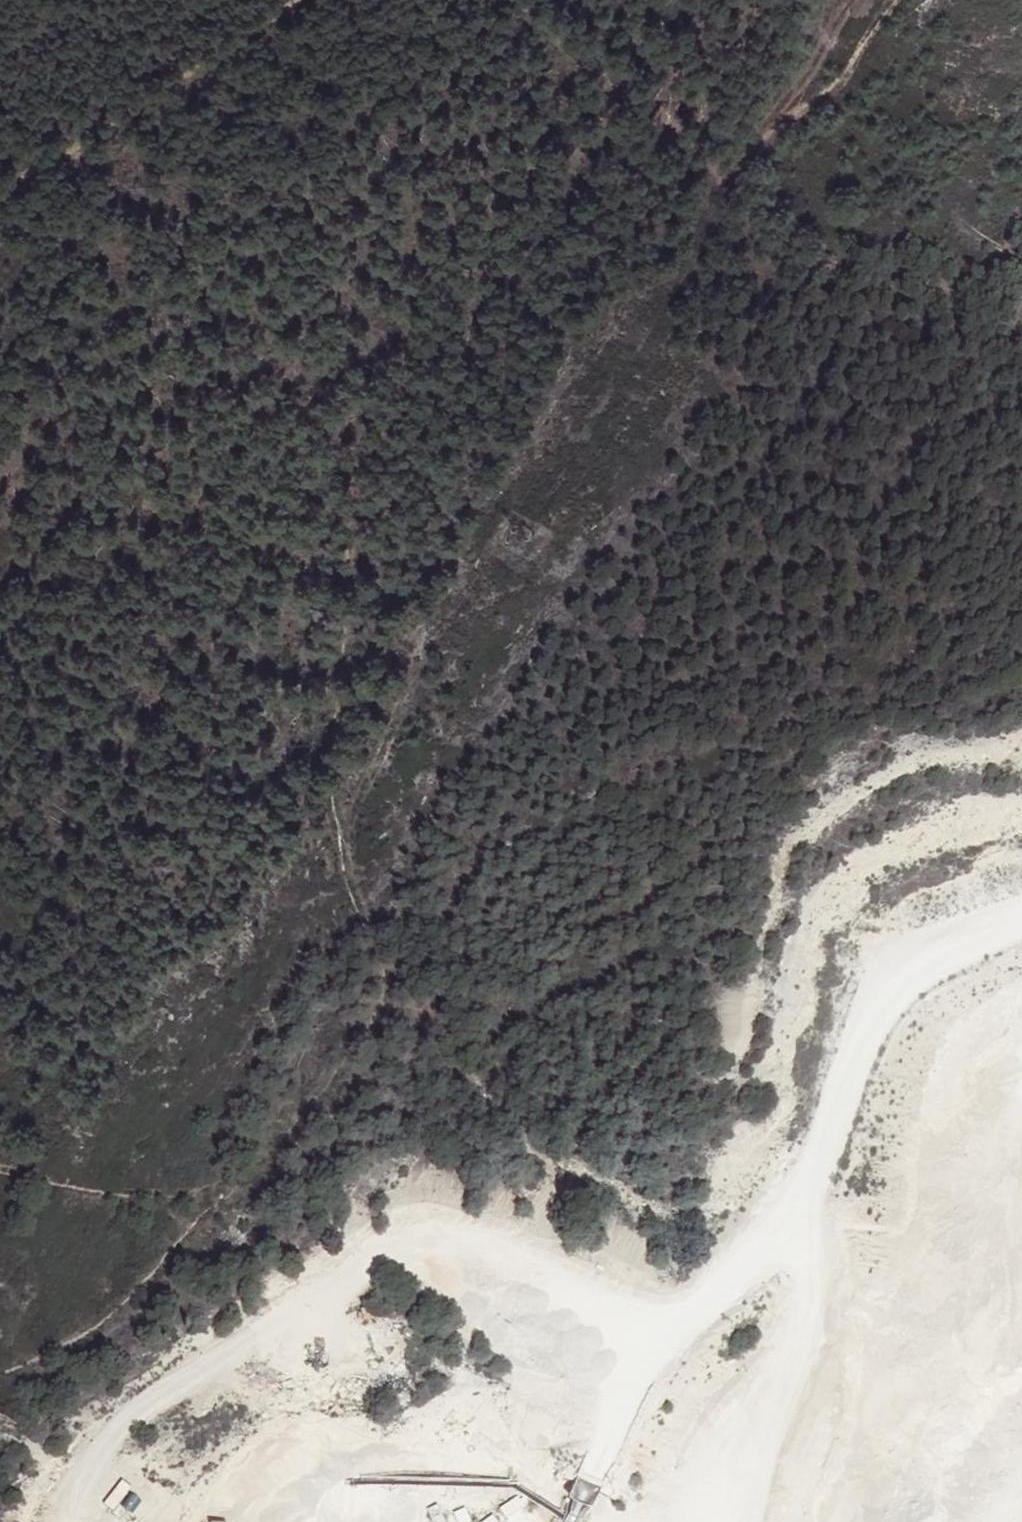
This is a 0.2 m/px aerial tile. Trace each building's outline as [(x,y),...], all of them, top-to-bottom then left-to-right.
[(600,1489),(576,1478),(567,1496),(592,1507),(600,1489)]
